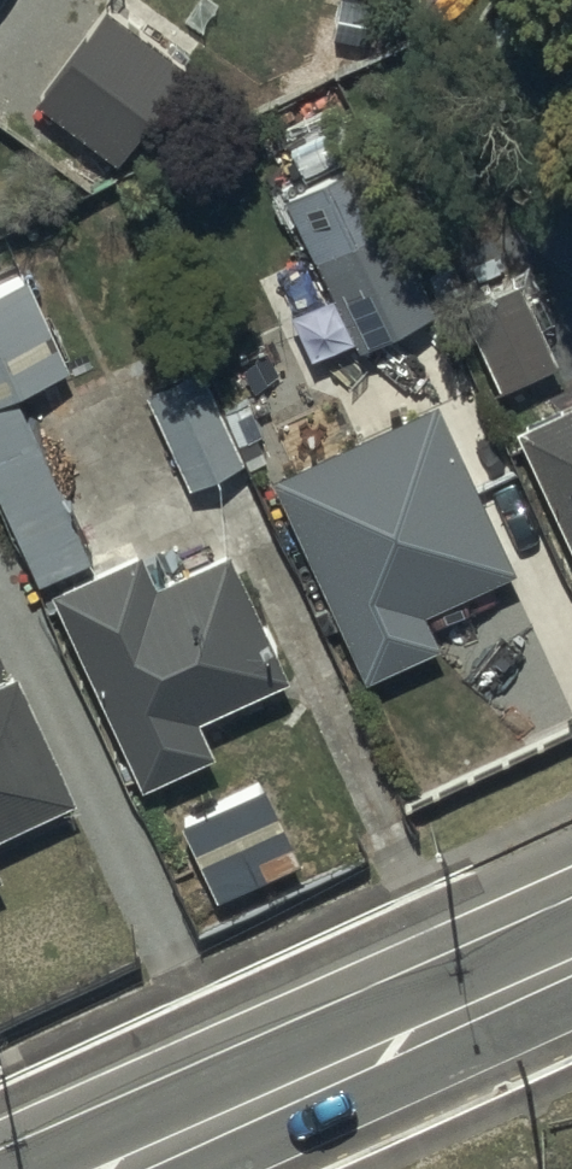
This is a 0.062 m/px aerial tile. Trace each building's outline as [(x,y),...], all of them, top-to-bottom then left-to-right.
[(114,166),(188,66),(111,10),(37,110),(114,166)] [(441,319),(365,164),(290,201),(366,356),(441,319)] [(553,360),(510,264),(451,291),(495,387),(553,360)] [(32,578),(87,553),(13,390),(68,366),(26,273),(0,285),(0,506),(32,578)] [(200,366),(143,390),(184,485),(241,460),(200,366)] [(437,398),(270,472),(359,674),(435,640),(421,608),(512,568),(437,398)] [(520,436),(571,547),(571,411),(520,436)] [(135,548),(49,587),(138,784),(210,751),(193,713),(283,672),(226,546),(150,581),(135,548)] [(69,795),(11,669),(4,673),(0,665),(0,826),(69,795)]
